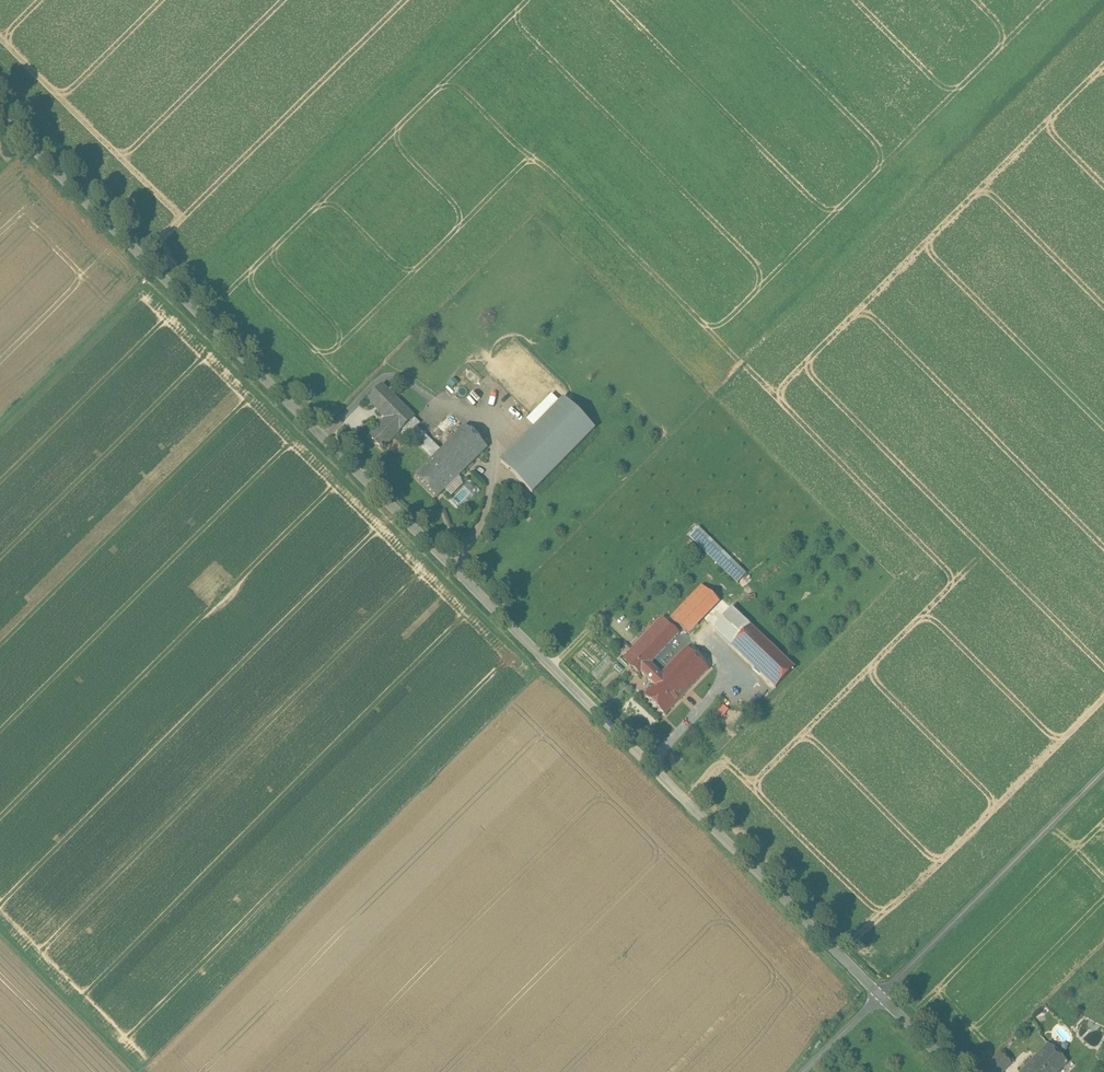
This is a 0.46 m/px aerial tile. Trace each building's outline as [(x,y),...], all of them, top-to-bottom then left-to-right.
[(414,417),(382,385),(367,399),(386,418),(369,435),(380,447),(384,451),(385,450),(383,448),(402,429),(404,427),(414,417)] [(563,399),(501,461),(532,492),(595,430),(563,399)] [(414,417),(404,427),(410,433),(417,426),(420,423),(414,417)] [(465,426),(441,450),(417,426),(410,433),(404,427),(402,429),(432,459),(415,475),(437,497),(487,448),(465,426)] [(748,571),(699,525),(690,535),(738,581),(748,571)] [(702,586),(673,616),(691,633),(719,603),(702,586)] [(734,609),(715,629),(732,645),(751,625),(734,609)] [(679,634),(663,618),(624,658),(641,674),(642,673),(651,663),(679,634)] [(794,671),(750,628),(733,646),(765,678),(775,688),(776,689),(794,671)] [(687,647),(665,670),(688,692),(709,669),(687,647)] [(688,692),(665,670),(662,673),(651,663),(642,673),(654,684),(645,694),(665,715),(688,692)] [(722,719),(730,710),(723,704),(716,714),(722,719)] [(1023,1071),(1057,1071),(1067,1062),(1049,1045),(1023,1071)] [(1000,1053),(991,1062),(992,1064),(984,1071),(1003,1071),(1012,1064),(1000,1053)]
